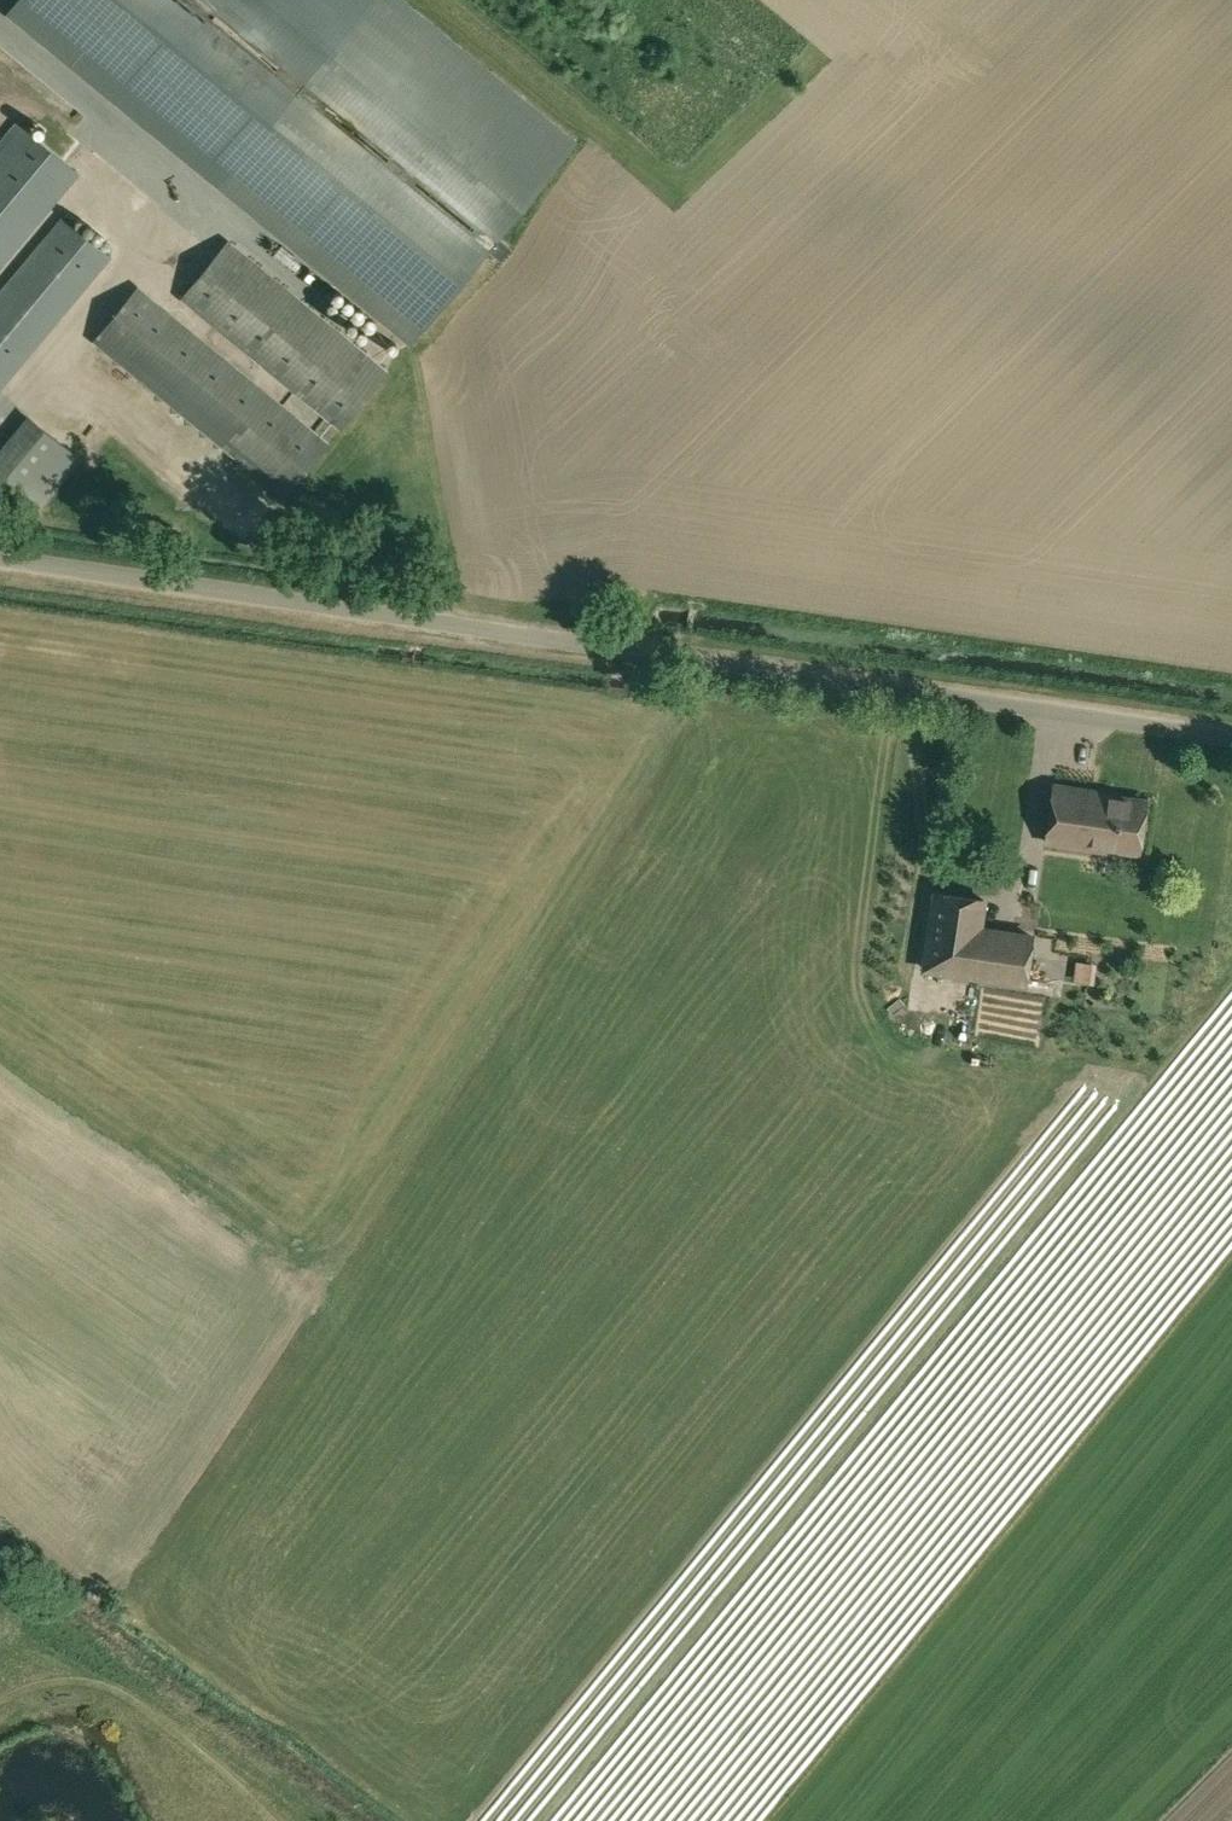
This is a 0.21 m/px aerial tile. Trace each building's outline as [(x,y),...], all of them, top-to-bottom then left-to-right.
[(489,250),(501,259),(511,247),(499,238),(578,142),(405,0),(18,0),(6,15),(217,188),(410,347),(489,250)] [(0,147),(0,272),(81,174),(21,123),(0,147)] [(0,291),(0,391),(112,254),(64,214),(0,291)] [(341,429),(388,372),(229,241),(182,298),(341,429)] [(329,444),(138,288),(94,341),(285,497),(329,444)] [(121,378),(111,385),(123,404),(134,398),(121,378)] [(28,415),(0,449),(0,471),(43,509),(82,461),(28,415)] [(1138,850),(1145,803),(1111,798),(1111,795),(1055,787),(1047,841),(1104,849),(1104,845),(1138,850)] [(937,894),(925,970),(1026,985),(1033,938),(980,930),(985,901),(937,894)] [(1104,982),(1104,961),(1085,961),(1085,982),(1104,982)]
